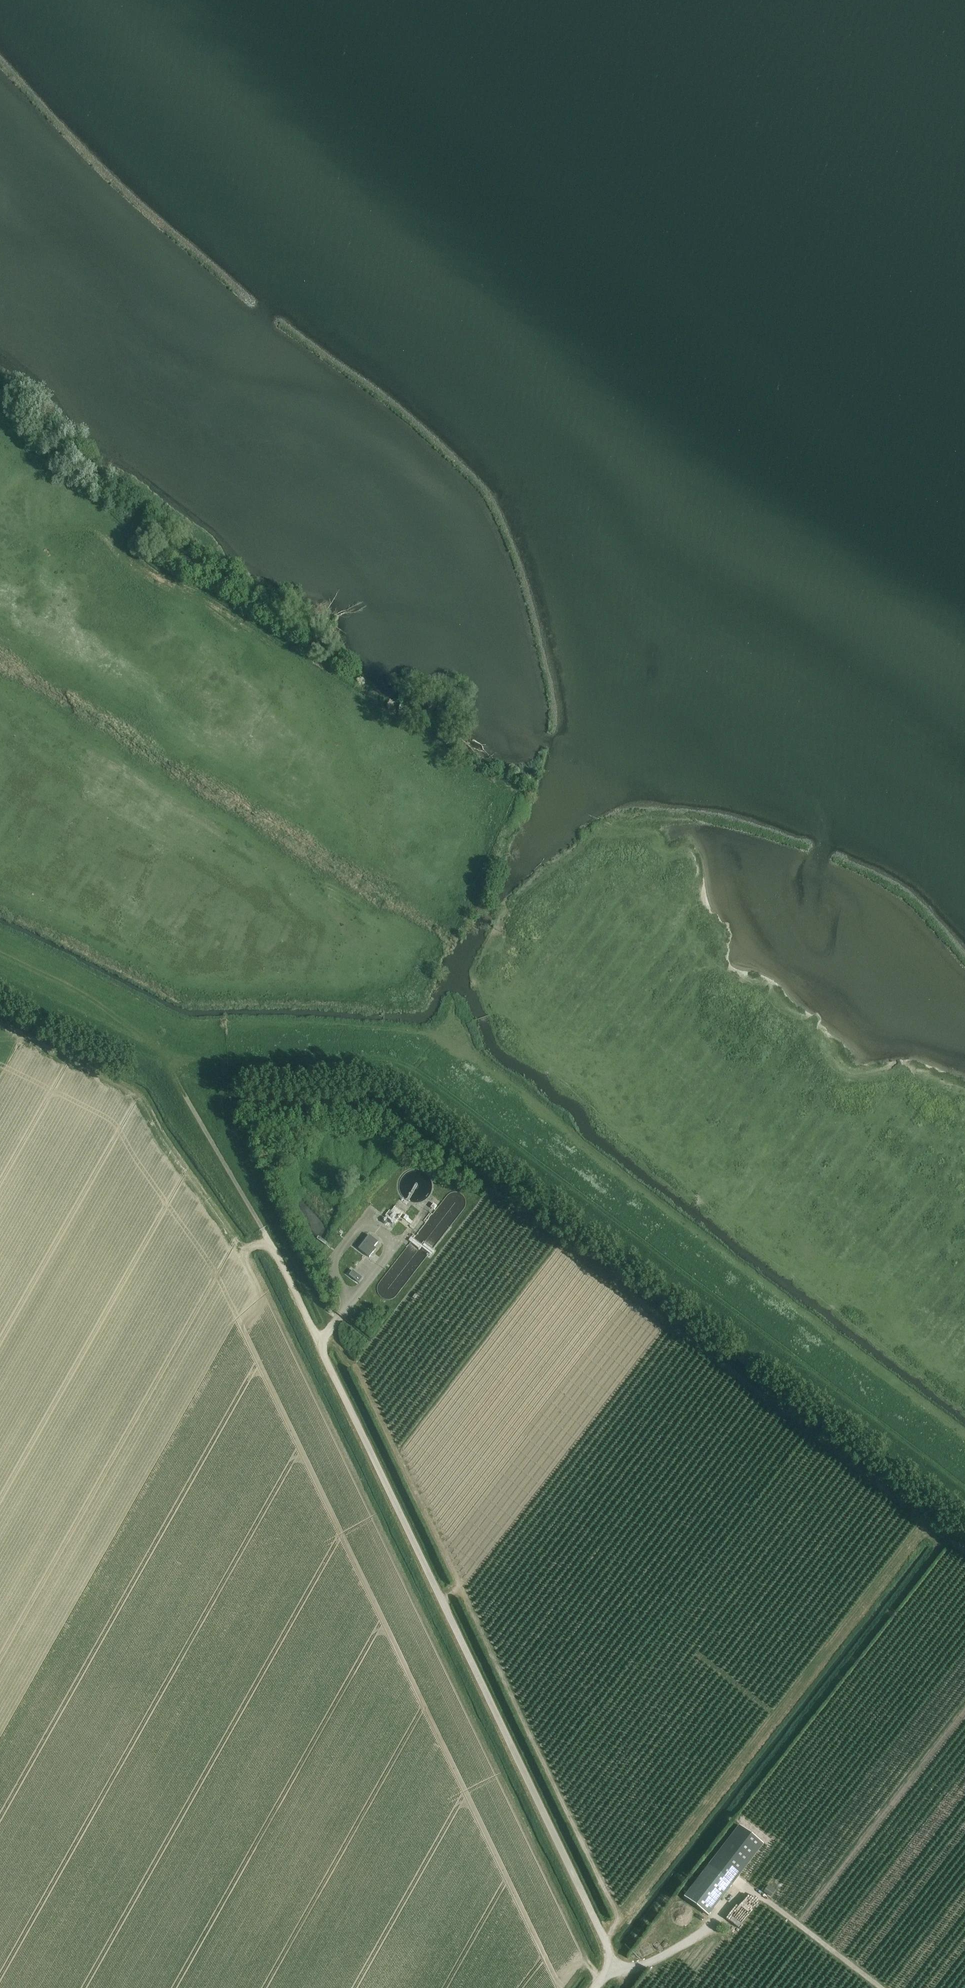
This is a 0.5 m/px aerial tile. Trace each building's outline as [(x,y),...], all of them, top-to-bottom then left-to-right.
[(380,1211),(387,1202),(382,1199),(375,1208),(380,1211)] [(371,1251),(378,1242),(369,1235),(359,1249),(369,1258),(373,1252),(371,1251)] [(362,1278),(353,1271),(349,1277),(358,1284),(362,1278)] [(739,1826),(709,1866),(684,1898),(708,1916),(733,1884),(763,1845),(739,1826)] [(768,1886),(764,1892),(769,1895),(773,1889),(768,1886)]
